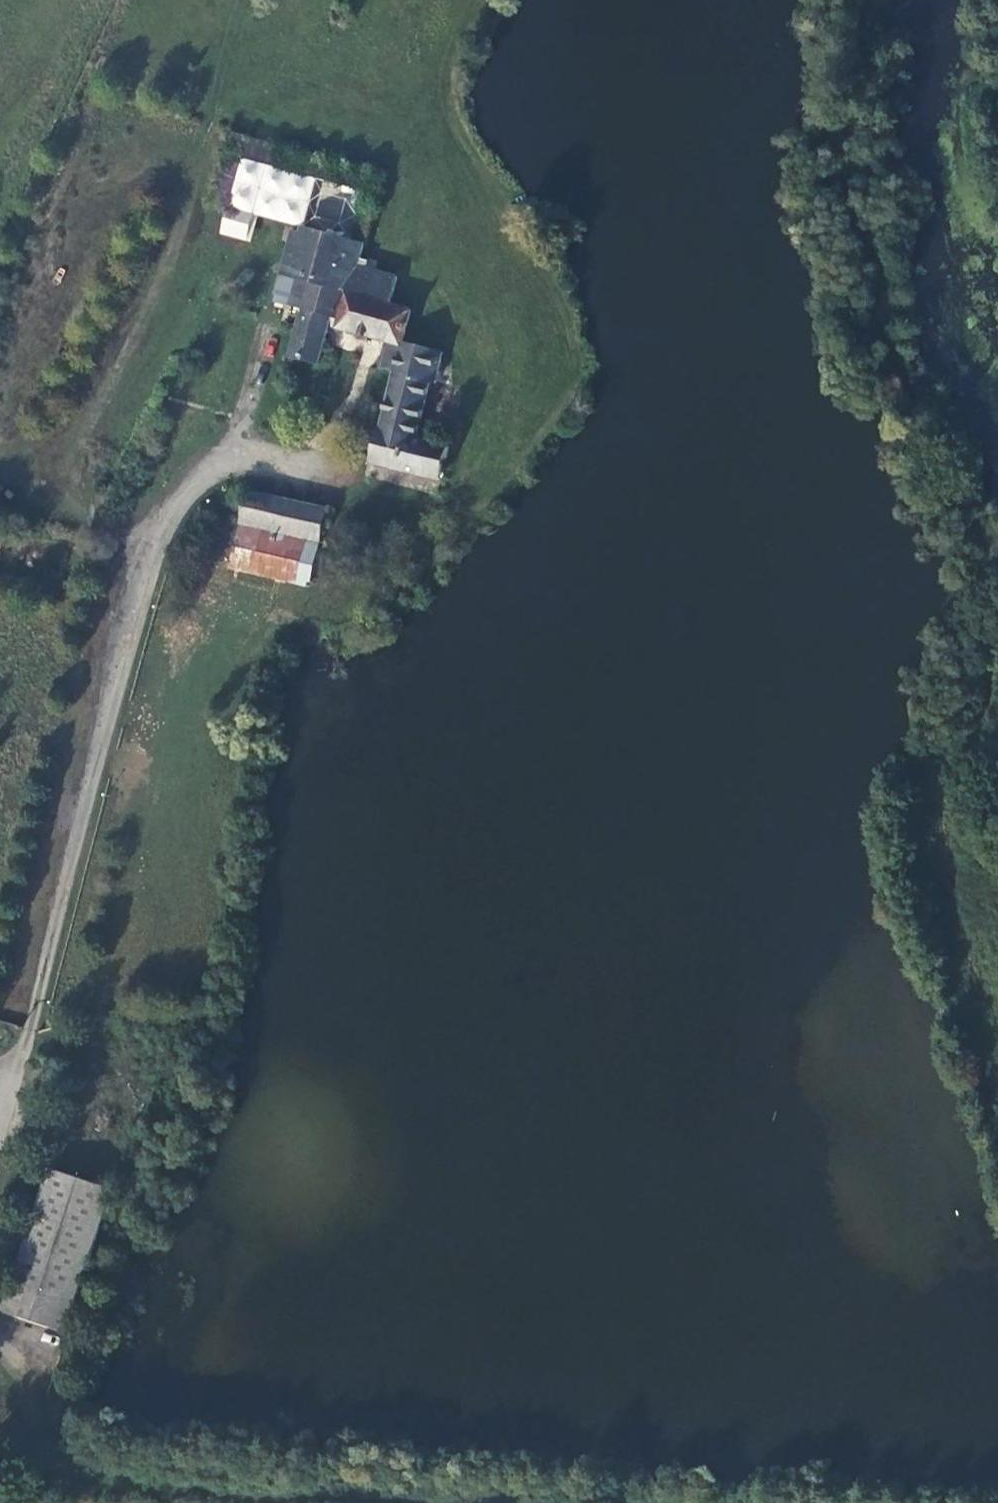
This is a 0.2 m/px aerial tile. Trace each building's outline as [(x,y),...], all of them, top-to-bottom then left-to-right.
[(253,219),(268,223),(299,180),(243,166),(224,241),(246,245),(253,219)] [(372,462),(439,479),(448,450),(415,441),(429,385),(434,385),(442,355),(403,345),(411,310),(392,305),(398,280),(369,271),(371,262),(362,260),(366,239),(356,236),(366,198),(299,180),(268,223),(293,229),(282,279),(297,283),(294,299),(303,302),(290,358),(316,365),(327,329),(332,311),(342,313),(337,331),(389,344),(382,370),(394,374),(372,462)] [(327,329),(337,331),(342,313),(332,311),(327,329)] [(325,511),(248,494),(232,568),(296,581),(305,540),(318,542),(325,511)] [(5,1311),(65,1332),(111,1190),(49,1169),(5,1311)]
